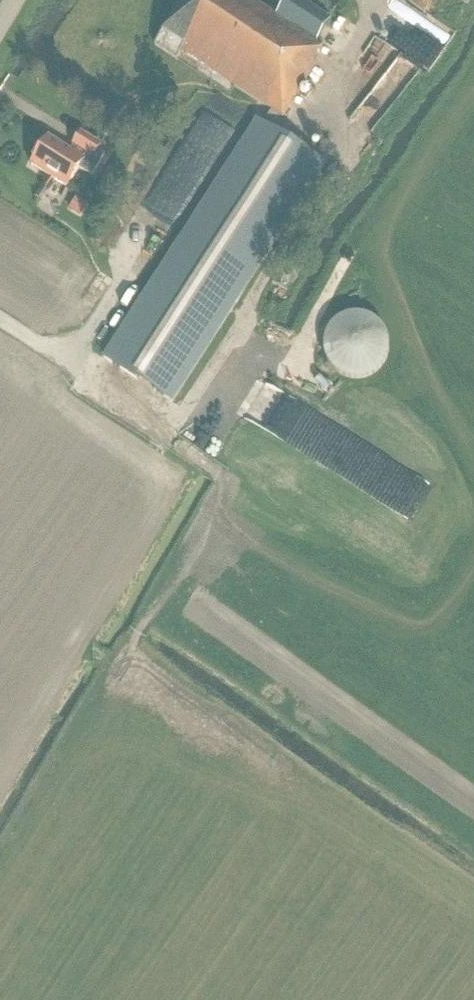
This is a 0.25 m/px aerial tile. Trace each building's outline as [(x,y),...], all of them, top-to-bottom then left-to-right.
[(104,359),(171,402),(324,164),(271,130),(280,116),(282,118),(315,66),(312,64),(322,46),(315,42),(330,20),(298,0),(286,0),(276,17),(251,0),(182,0),(173,14),(173,15),(162,33),(154,45),(176,59),(182,50),(186,53),(185,55),(272,111),(263,125),(258,121),(104,359)] [(190,125),(169,165),(203,182),(232,126),(202,111),(194,128),(190,125)] [(70,152),(48,138),(31,166),(67,188),(78,171),(91,178),(105,157),(97,152),(100,146),(80,133),(72,146),(73,146),(70,152)] [(75,198),(69,209),(80,216),(86,205),(75,198)] [(323,349),(323,355),(326,361),(329,366),(334,371),(338,375),(344,377),(349,379),(356,380),(362,379),(367,378),(372,376),(376,372),(380,369),(383,364),(386,358),(388,352),(388,344),(387,338),(384,331),(380,326),(376,321),(370,317),(363,315),(357,314),(349,314),(342,317),(337,320),(331,325),(327,330),(325,336),(323,343),(323,349)] [(360,470),(354,482),(363,486),(370,473),(377,476),(388,454),(362,442),(350,466),(360,470)] [(420,508),(430,478),(397,466),(386,495),(420,508)]
